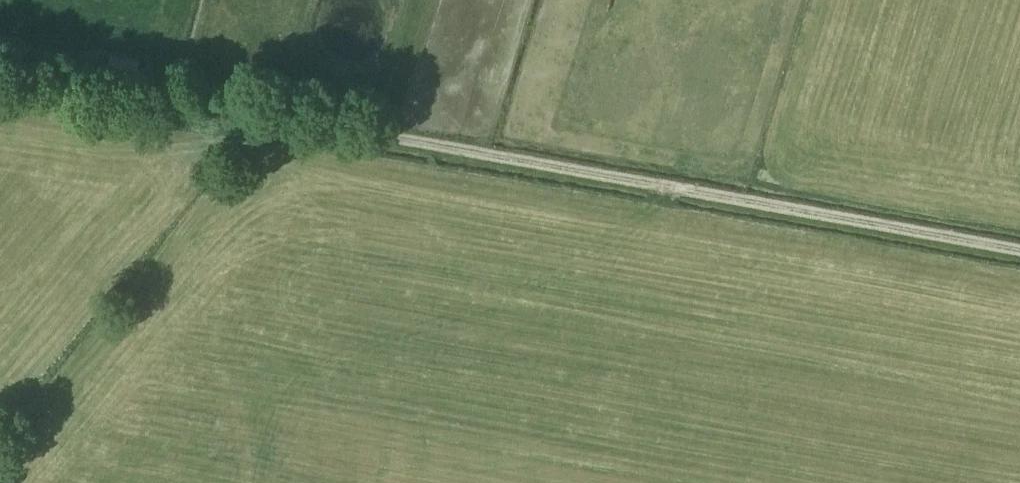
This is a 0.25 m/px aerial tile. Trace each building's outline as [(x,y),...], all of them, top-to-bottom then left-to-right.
[(110,55),(107,74),(135,79),(138,60),(110,55)]
